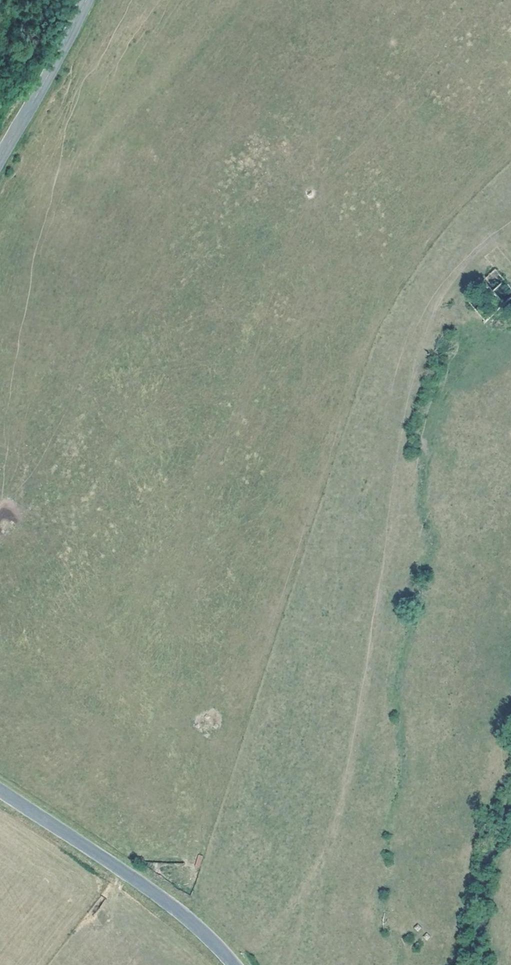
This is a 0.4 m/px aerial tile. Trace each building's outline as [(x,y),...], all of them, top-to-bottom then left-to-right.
[(482,314),(488,321),(490,323),(510,302),(510,255),(495,236),(481,250),(491,260),(461,290),(482,314)]
